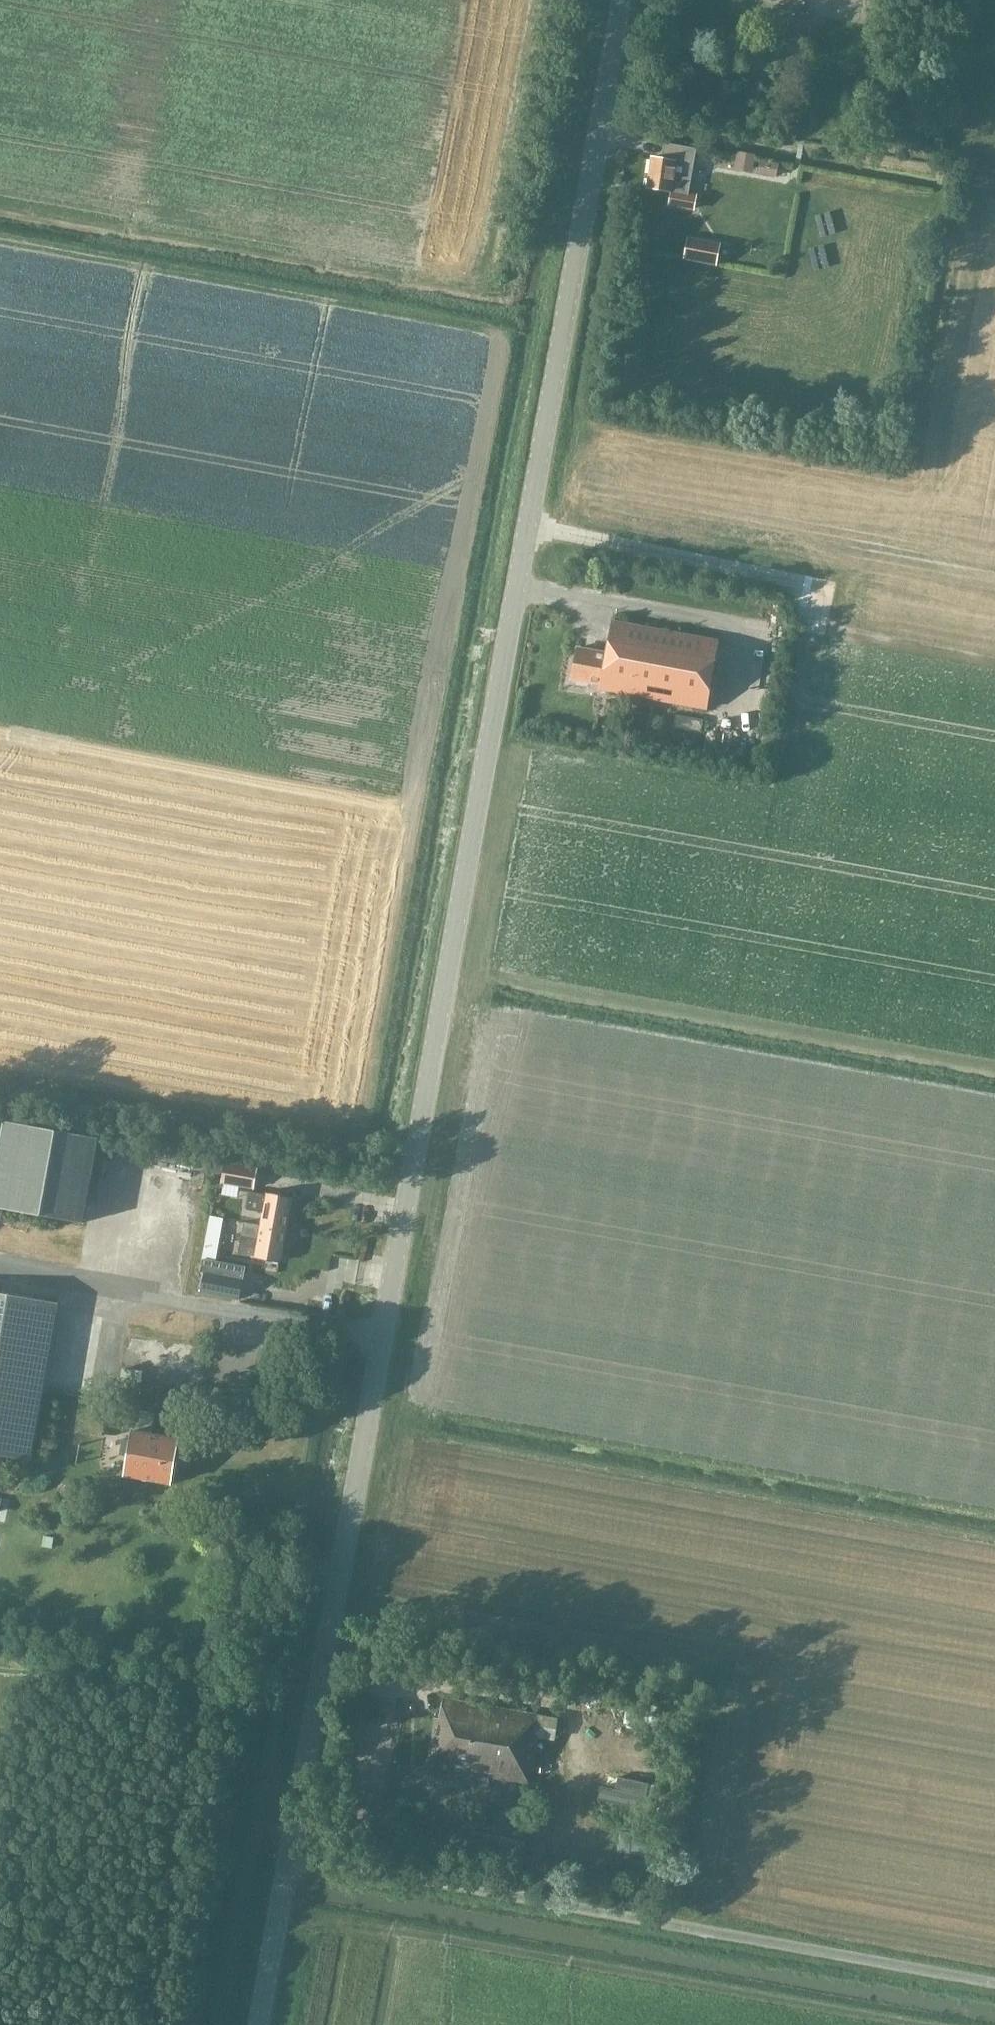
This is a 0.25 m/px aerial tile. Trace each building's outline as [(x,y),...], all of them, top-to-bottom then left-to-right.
[(810,20),(790,16),(787,33),(807,37),(810,20)] [(664,158),(651,156),(647,187),(671,192),(669,204),(693,209),(696,196),(687,194),(696,147),(666,143),(664,158)] [(735,162),(754,166),(755,156),(737,153),(735,162)] [(778,173),(779,163),(760,159),(758,169),(778,173)] [(716,263),(719,243),(686,238),(683,258),(716,263)] [(718,642),(691,637),(612,622),(606,653),(577,648),(571,682),(575,683),(574,686),(586,688),(586,685),(600,687),(599,692),(705,712),(718,642)] [(702,719),(689,717),(688,721),(691,729),(699,731),(702,719)] [(85,1222),(99,1138),(3,1121),(0,1139),(0,1207),(85,1222)] [(220,1183),(254,1189),(258,1169),(224,1163),(220,1183)] [(290,1199),(265,1195),(249,1192),(246,1210),(263,1213),(260,1226),(285,1230),(290,1199)] [(260,1226),(243,1223),(238,1253),(255,1256),(255,1257),(280,1261),(285,1230),(260,1226)] [(205,1274),(202,1294),(240,1300),(243,1280),(205,1274)] [(52,1300),(0,1290),(0,1454),(24,1458),(52,1300)] [(170,1482),(173,1460),(177,1437),(130,1430),(128,1439),(122,1439),(119,1454),(126,1455),(123,1474),(170,1482)] [(52,1537),(43,1536),(42,1546),(51,1547),(52,1537)] [(505,1780),(511,1781),(530,1785),(538,1735),(535,1734),(537,1714),(442,1697),(437,1718),(434,1717),(425,1766),(461,1773),(459,1781),(474,1784),(476,1775),(489,1778),(487,1791),(503,1794),(505,1780)] [(620,1831),(618,1850),(641,1854),(643,1834),(620,1831)]
